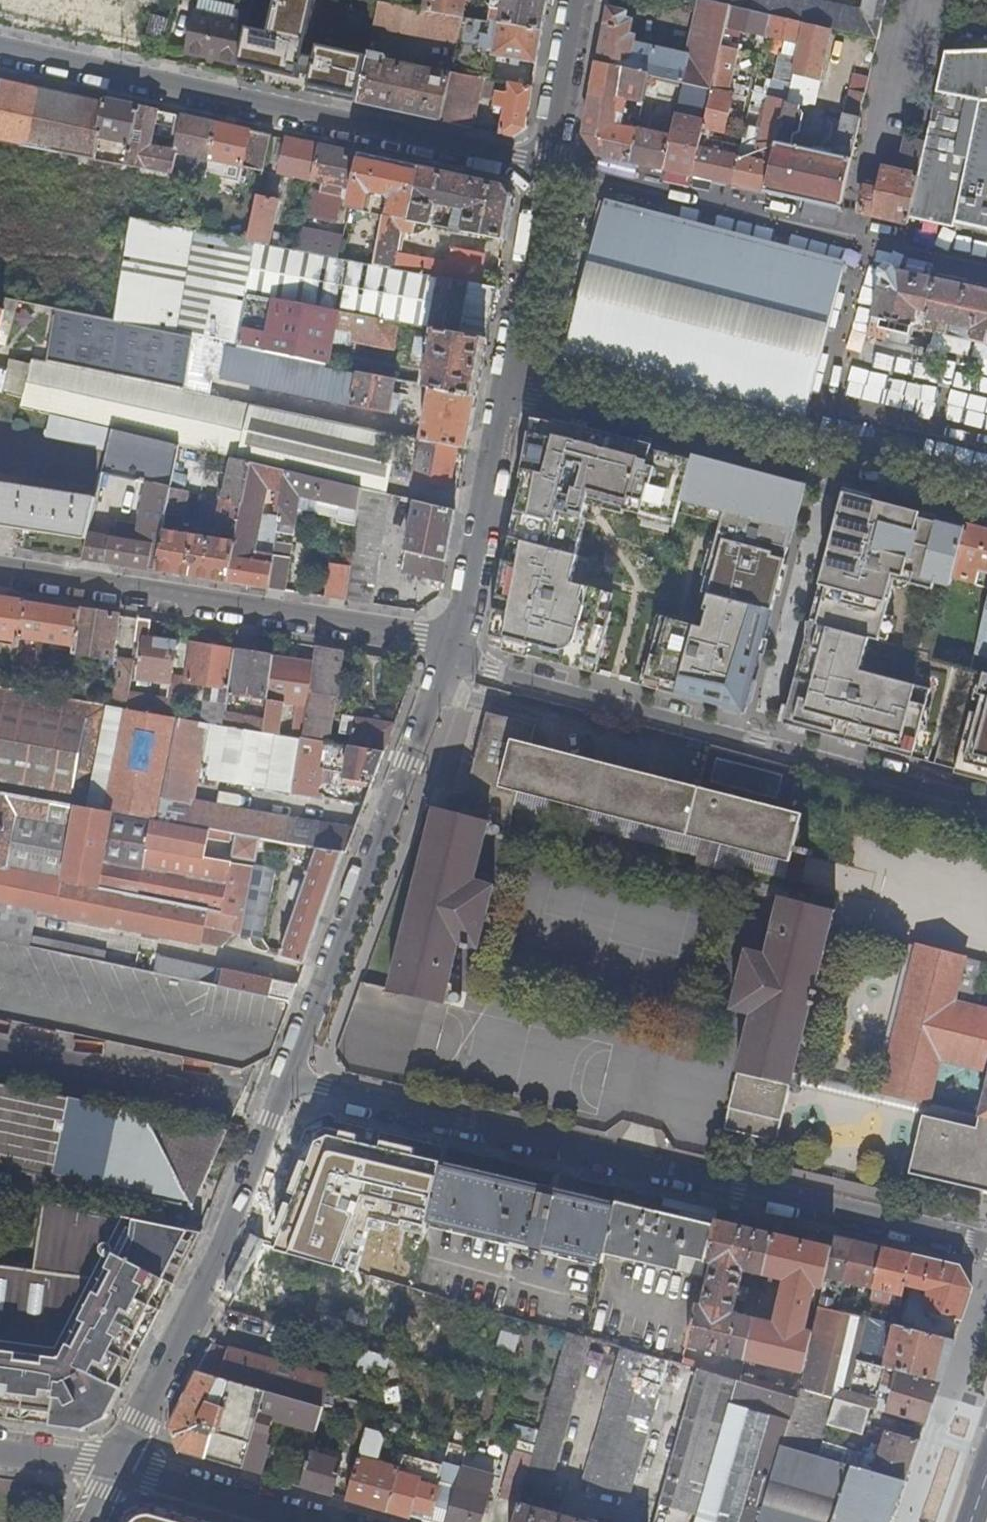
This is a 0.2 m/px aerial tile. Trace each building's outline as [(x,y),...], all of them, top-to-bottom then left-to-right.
[(429,11),(464,17),(467,0),(431,0),(429,11)] [(500,23),(518,26),(542,30),(548,0),(495,0),(494,9),(503,10),(500,23)] [(878,41),(886,5),(887,0),(870,0),(872,3),(862,11),(813,0),(700,0),(703,1),(732,7),(772,17),(805,24),(832,30),(878,41)] [(727,28),(732,7),(703,1),(690,56),(640,45),(635,44),(637,36),(631,35),(634,20),(627,18),(629,11),(608,6),(598,63),(649,75),(684,83),(713,90),(726,34),(727,28)] [(429,11),(380,3),(375,29),(374,32),(458,45),(464,17),(429,11)] [(800,44),(805,24),(772,17),(732,7),(727,28),(742,31),(800,44)] [(186,54),(239,66),(247,24),(250,14),(235,10),(233,21),(194,12),(186,54)] [(500,23),(464,17),(458,45),(452,73),(485,79),(491,80),(495,57),(536,64),(542,30),(518,26),(500,23)] [(152,18),(147,38),(163,43),(168,22),(152,18)] [(821,80),(832,30),(805,24),(800,44),(794,74),(821,80)] [(741,38),(742,31),(727,28),(726,34),(734,36),(741,38)] [(694,177),(767,192),(787,103),(788,101),(770,97),(762,130),(747,127),(743,147),(713,140),(715,131),(726,134),(734,100),(735,95),(745,97),(748,83),(738,81),(739,77),(734,76),(740,52),(731,50),(732,45),(734,36),(726,34),(713,90),(707,118),(706,122),(694,177)] [(319,47),(308,93),(359,104),(369,58),(319,47)] [(911,219),(955,229),(956,224),(976,228),(986,231),(986,51),(947,53),(920,178),(911,219)] [(369,58),(359,104),(442,122),(452,75),(438,73),(440,62),(430,59),(429,64),(421,63),(419,67),(388,62),(388,57),(370,53),(369,58)] [(599,156),(631,163),(637,132),(622,128),(625,115),(617,113),(621,97),(644,103),(649,75),(598,63),(585,135),(599,156)] [(485,79),(452,73),(452,75),(442,122),(474,129),(485,79)] [(788,101),(787,103),(803,107),(812,104),(814,95),(818,95),(822,80),(821,80),(794,74),(788,101)] [(506,110),(501,135),(512,137),(525,128),(532,87),(495,81),(493,93),(498,94),(495,108),(506,110)] [(678,111),(707,118),(713,90),(684,83),(678,111)] [(3,84),(0,98),(0,143),(96,161),(99,142),(104,106),(3,84)] [(767,192),(842,209),(866,94),(852,91),(845,128),(839,151),(838,157),(831,155),(832,149),(817,146),(816,152),(794,147),(797,134),(799,135),(803,133),(807,116),(805,112),(802,112),(803,107),(787,103),(767,192)] [(127,167),(174,176),(178,154),(178,152),(153,147),(160,112),(105,101),(104,106),(99,142),(131,148),(127,167)] [(153,147),(178,152),(185,118),(160,112),(153,147)] [(665,170),(694,177),(706,122),(677,115),(672,137),(665,170)] [(178,154),(210,161),(217,125),(185,118),(178,152),(178,154)] [(210,161),(207,175),(241,182),(244,167),(265,171),(271,136),(217,125),(210,161)] [(631,163),(665,170),(672,137),(637,130),(637,132),(631,163)] [(866,189),(861,213),(910,223),(911,219),(920,178),(927,143),(908,138),(901,166),(895,165),(894,172),(885,170),(880,192),(866,189)] [(320,147),(288,140),(280,175),(313,181),(320,147)] [(320,147),(313,181),(325,184),(323,193),(342,197),(343,198),(346,188),(355,190),(362,156),(320,147)] [(396,201),(392,218),(411,221),(421,169),(362,156),(355,190),(348,223),(362,226),(365,212),(368,213),(371,199),(376,193),(383,194),(382,199),(389,200),(390,196),(393,196),(396,201)] [(421,169),(411,221),(422,224),(428,225),(433,226),(437,203),(443,204),(445,208),(455,210),(451,229),(506,240),(513,200),(504,187),(421,169)] [(311,191),(309,201),(321,204),(318,219),(331,221),(333,212),(340,213),(342,197),(323,193),(311,191)] [(251,242),(257,243),(270,246),(279,201),(260,197),(256,215),(251,242)] [(599,201),(592,231),(561,357),(797,418),(835,262),(599,201)] [(383,216),(376,266),(396,270),(399,256),(402,232),(414,234),(415,228),(421,229),(422,224),(411,221),(392,218),(383,216)] [(131,219),(114,322),(197,339),(228,346),(237,347),(240,331),(247,295),(257,243),(251,242),(162,225),(131,219)] [(433,226),(428,225),(426,237),(445,241),(447,229),(433,226)] [(304,231),(300,252),(341,260),(345,239),(304,231)] [(247,295),(265,298),(278,301),(337,312),(399,324),(431,330),(439,286),(434,285),(435,278),(396,270),(376,266),(341,260),(300,252),(270,246),(257,243),(247,295)] [(454,250),(451,266),(448,279),(478,285),(483,255),(454,250)] [(399,256),(396,270),(435,278),(448,280),(448,279),(451,266),(399,256)] [(845,265),(835,262),(797,418),(807,420),(845,265)] [(885,272),(873,318),(914,327),(915,328),(919,312),(929,314),(937,281),(889,271),(885,272)] [(448,280),(435,278),(434,285),(439,286),(431,330),(434,331),(487,341),(496,290),(448,280)] [(937,281),(929,314),(925,330),(949,336),(952,325),(962,327),(959,338),(986,344),(986,292),(981,290),(937,281)] [(247,295),(240,331),(257,334),(265,298),(247,295)] [(240,331),(237,347),(261,353),(267,354),(278,301),(265,298),(257,334),(240,331)] [(278,301),(267,354),(328,366),(334,330),(337,312),(278,301)] [(114,322),(56,311),(48,362),(186,390),(197,339),(114,322)] [(399,324),(337,312),(334,330),(354,333),(353,342),(394,351),(399,324)] [(914,327),(873,318),(868,338),(886,342),(889,332),(911,337),(914,327)] [(487,341),(434,331),(432,341),(417,338),(414,353),(419,358),(418,362),(428,365),(423,386),(433,388),(477,397),(487,341)] [(197,339),(186,390),(209,395),(212,380),(222,372),(228,346),(197,339)] [(237,347),(225,398),(234,400),(252,404),(256,385),(261,353),(237,347)] [(267,354),(261,353),(256,385),(333,400),(340,369),(328,366),(267,354)] [(186,390),(48,362),(32,358),(27,385),(28,385),(26,398),(22,410),(52,417),(114,431),(182,447),(232,459),(254,464),(289,472),(324,480),(366,490),(388,496),(401,437),(234,402),(234,400),(225,398),(209,395),(186,390)] [(340,369),(333,400),(394,414),(398,411),(401,400),(392,398),(396,380),(340,369)] [(433,388),(423,439),(424,440),(458,447),(468,449),(477,397),(433,388)] [(114,431),(52,417),(48,437),(110,451),(114,431)] [(653,445),(555,423),(552,432),(532,426),(505,555),(512,557),(496,652),(581,674),(603,593),(575,584),(576,576),(590,513),(594,514),(673,531),(679,508),(690,466),(651,455),(653,445)] [(156,545),(151,571),(157,572),(165,532),(168,515),(173,490),(178,469),(182,447),(114,431),(110,451),(104,474),(147,484),(135,542),(140,542),(156,545)] [(450,489),(458,447),(424,440),(415,482),(450,489)] [(803,487),(692,457),(690,466),(679,508),(721,520),(716,539),(721,540),(719,549),(705,601),(768,618),(803,487)] [(254,464),(232,459),(225,490),(224,500),(219,523),(240,527),(254,464)] [(236,543),(229,582),(269,589),(274,564),(267,563),(251,561),(252,556),(268,484),(287,488),(289,472),(254,464),(240,527),(236,543)] [(324,480),(289,472),(287,488),(281,525),(279,533),(295,536),(300,509),(299,497),(320,502),(324,480)] [(361,519),(366,490),(324,480),(320,502),(334,506),(343,508),(342,514),(361,519)] [(89,540),(90,534),(98,498),(0,484),(0,526),(89,540)] [(173,490),(168,515),(183,517),(188,493),(173,490)] [(392,497),(388,496),(366,490),(361,519),(353,567),(347,601),(374,605),(392,497)] [(954,577),(964,538),(916,525),(919,516),(846,497),(821,596),(884,613),(891,589),(929,599),(932,590),(949,595),(954,577)] [(444,582),(457,511),(417,502),(416,503),(416,506),(404,574),(444,582)] [(333,512),(342,514),(343,508),(334,506),(333,512)] [(277,547),(279,533),(281,525),(270,523),(266,546),(277,547)] [(954,577),(979,583),(982,571),(986,572),(986,531),(968,527),(964,538),(954,577)] [(165,532),(157,572),(229,582),(236,543),(224,541),(217,540),(194,536),(190,536),(188,536),(165,532)] [(89,540),(84,560),(151,571),(156,545),(140,542),(135,542),(126,540),(127,535),(122,534),(121,539),(90,534),(89,540)] [(274,564),(269,589),(286,591),(292,558),(275,555),(274,564)] [(327,598),(347,601),(353,567),(333,563),(327,598)] [(884,613),(821,596),(811,632),(867,648),(876,650),(886,614),(884,613)] [(0,598),(0,638),(21,642),(22,639),(28,602),(0,598)] [(768,618),(705,601),(699,621),(705,622),(700,642),(690,640),(693,628),(676,623),(664,620),(646,686),(742,712),(768,618)] [(55,606),(28,602),(22,639),(49,644),(55,606)] [(55,606),(49,644),(76,648),(81,610),(55,606)] [(76,648),(75,653),(113,659),(120,616),(81,610),(76,648)] [(152,621),(141,620),(138,642),(145,643),(139,675),(172,680),(177,643),(155,639),(154,644),(148,644),(149,639),(152,621)] [(867,648),(811,632),(785,730),(912,763),(930,692),(860,674),(867,648)] [(239,635),(236,652),(230,692),(270,698),(271,697),(276,658),(253,654),(256,637),(239,635)] [(206,704),(203,722),(210,723),(225,726),(227,713),(230,692),(236,652),(195,645),(189,683),(218,687),(215,706),(206,704)] [(338,698),(345,651),(318,647),(316,663),(311,694),(338,698)] [(291,737),(304,740),(311,694),(316,663),(276,658),(271,697),(285,700),(296,701),(291,737)] [(122,659),(114,707),(128,709),(130,693),(135,661),(122,659)] [(985,672),(977,704),(982,706),(979,721),(969,718),(955,774),(986,783),(986,672),(985,672)] [(169,699),(167,716),(183,719),(187,688),(171,685),(169,699)] [(0,688),(0,793),(88,808),(109,706),(67,699),(0,688)] [(130,693),(128,709),(167,716),(169,699),(130,693)] [(304,740),(331,744),(338,698),(311,694),(304,740)] [(265,733),(278,735),(280,735),(285,700),(271,697),(270,698),(267,720),(265,733)] [(318,848),(343,852),(347,853),(356,831),(263,813),(196,801),(200,777),(210,723),(203,722),(183,719),(167,716),(128,709),(114,707),(109,706),(88,808),(231,833),(238,834),(260,838),(318,848)] [(751,756),(712,746),(703,779),(713,782),(711,789),(701,787),(534,743),(539,724),(490,712),(477,763),(481,764),(475,790),(470,789),(463,814),(512,827),(517,809),(521,792),(792,862),(796,846),(804,813),(791,809),(801,769),(751,756)] [(227,713),(225,726),(249,730),(251,717),(227,713)] [(249,730),(265,733),(267,720),(251,717),(249,730)] [(343,746),(385,754),(396,725),(347,717),(343,746)] [(210,723),(200,777),(269,789),(278,735),(265,733),(249,730),(225,726),(210,723)] [(346,780),(374,784),(385,754),(343,746),(331,744),(304,740),(291,737),(280,735),(278,735),(269,789),(294,793),(294,794),(316,799),(321,769),(347,774),(346,780)] [(481,764),(477,763),(470,789),(475,790),(481,764)] [(713,782),(703,779),(701,787),(711,789),(713,782)] [(788,878),(792,862),(521,792),(517,809),(788,878)] [(40,910),(224,947),(236,934),(242,935),(255,865),(206,857),(209,838),(230,841),(231,833),(88,808),(0,793),(0,902),(40,910)] [(371,987),(353,1073),(397,1084),(415,997),(447,1005),(462,943),(466,945),(472,946),(481,948),(496,887),(476,882),(490,823),(436,809),(391,992),(371,987)] [(493,829),(492,831),(492,833),(495,836),(498,837),(502,834),(503,830),(501,827),(496,826),(494,827),(493,829)] [(260,838),(238,834),(235,856),(256,860),(260,838)] [(801,847),(800,854),(809,856),(810,849),(801,847)] [(282,956),(305,964),(343,852),(318,848),(305,886),(299,905),(282,956)] [(277,869),(255,865),(242,935),(263,940),(277,869)] [(287,901),(299,905),(305,886),(294,882),(287,901)] [(789,900),(782,898),(768,956),(749,951),(734,1010),(754,1014),(743,1060),(797,1073),(836,912),(789,900)] [(4,940),(5,940),(34,946),(40,910),(0,902),(0,940),(4,940)] [(877,1091),(885,1093),(921,946),(913,944),(877,1091)] [(826,1081),(823,1093),(926,1118),(912,1177),(986,1194),(986,1098),(983,1116),(949,1108),(960,1063),(986,1069),(986,1012),(977,1009),(973,1008),(978,990),(985,963),(921,946),(885,1093),(884,1095),(826,1081)] [(157,973),(220,987),(224,970),(210,967),(161,956),(157,973)] [(220,987),(292,1003),(297,987),(274,982),(275,980),(224,970),(220,987)] [(973,1008),(977,1009),(982,992),(978,990),(973,1008)] [(72,1083),(80,1055),(0,1038),(0,1069),(72,1083)] [(797,1073),(743,1060),(740,1070),(781,1080),(774,1105),(787,1109),(793,1087),(788,1086),(789,1082),(794,1084),(797,1073)] [(237,1117),(242,1089),(97,1061),(91,1089),(237,1117)] [(781,1080),(740,1070),(740,1073),(753,1077),(747,1098),(734,1095),(734,1096),(787,1110),(787,1109),(774,1105),(781,1080)] [(753,1077),(740,1073),(734,1095),(747,1098),(753,1077)] [(803,1088),(823,1093),(826,1081),(797,1073),(794,1084),(793,1085),(793,1089),(794,1087),(796,1086),(798,1085),(800,1085),(802,1086),(803,1088)] [(208,1187),(229,1130),(0,1084),(0,1169),(199,1208),(208,1187)] [(804,1090),(803,1088),(802,1086),(800,1085),(798,1085),(796,1086),(794,1087),(793,1089),(793,1091),(794,1093),(795,1095),(797,1096),(799,1096),(801,1095),(803,1094),(804,1092),(804,1090)] [(778,1144),(787,1110),(734,1096),(725,1130),(778,1144)] [(305,1132),(263,1245),(346,1269),(373,1149),(361,1146),(361,1144),(308,1131),(305,1132)] [(373,1149),(346,1269),(359,1273),(372,1216),(382,1173),(387,1152),(373,1149)] [(612,1206),(614,1202),(446,1162),(445,1166),(441,1165),(436,1184),(428,1222),(604,1265),(607,1254),(618,1207),(612,1206)] [(382,1173),(372,1216),(426,1228),(428,1222),(436,1184),(415,1179),(415,1181),(382,1173)] [(202,1233),(45,1201),(35,1271),(0,1267),(0,1417),(85,1429),(108,1417),(202,1233)] [(708,1263),(718,1220),(666,1208),(651,1204),(650,1208),(619,1201),(618,1207),(607,1254),(704,1277),(708,1263)] [(777,1234),(718,1220),(708,1263),(715,1265),(712,1278),(715,1279),(711,1293),(709,1293),(705,1307),(697,1306),(688,1346),(747,1359),(777,1234)] [(835,1247),(777,1234),(747,1359),(805,1373),(815,1331),(807,1330),(811,1315),(808,1315),(812,1300),(814,1300),(817,1287),(825,1289),(828,1277),(835,1247)] [(885,1249),(837,1238),(835,1247),(828,1277),(876,1288),(885,1249)] [(915,1256),(885,1249),(876,1288),(874,1298),(904,1305),(908,1285),(915,1256)] [(961,1267),(915,1256),(908,1285),(931,1290),(927,1310),(963,1319),(974,1289),(961,1267)] [(850,1301),(847,1312),(870,1317),(872,1307),(850,1301)] [(815,1331),(805,1373),(799,1398),(800,1398),(792,1423),(785,1446),(804,1451),(817,1455),(818,1455),(820,1456),(824,1444),(830,1422),(833,1414),(838,1400),(872,1409),(876,1410),(927,1424),(942,1381),(889,1368),(860,1360),(870,1317),(847,1312),(821,1306),(815,1331)] [(229,1311),(226,1318),(244,1323),(246,1316),(229,1311)] [(900,1324),(870,1317),(860,1360),(889,1368),(890,1361),(880,1358),(886,1331),(897,1334),(900,1325),(900,1324)] [(942,1381),(956,1339),(900,1325),(897,1334),(890,1361),(889,1368),(942,1381)] [(593,1339),(569,1332),(531,1468),(525,1490),(549,1496),(593,1339)] [(331,1348),(347,1352),(349,1345),(333,1340),(331,1348)] [(212,1344),(199,1372),(268,1391),(325,1407),(327,1401),(333,1377),(212,1344)] [(349,1345),(347,1352),(349,1353),(346,1367),(384,1378),(390,1356),(349,1345)] [(670,1361),(622,1347),(583,1485),(631,1498),(670,1361)] [(731,1406),(738,1381),(699,1370),(661,1504),(700,1515),(731,1406)] [(268,1391),(199,1372),(170,1428),(181,1452),(246,1470),(268,1391)] [(799,1398),(742,1382),(738,1381),(731,1406),(792,1423),(800,1398),(799,1398)] [(268,1391),(246,1470),(260,1474),(264,1475),(281,1419),(318,1430),(325,1407),(268,1391)] [(838,1400),(833,1414),(830,1422),(865,1433),(872,1409),(838,1400)] [(327,1401),(325,1407),(332,1409),(333,1403),(327,1401)] [(792,1423),(731,1406),(700,1515),(700,1517),(719,1521),(761,1521),(782,1445),(785,1446),(792,1423)] [(370,1420),(356,1416),(348,1443),(362,1447),(367,1431),(370,1420)] [(874,1471),(908,1480),(922,1439),(888,1429),(874,1471)] [(362,1447),(348,1499),(389,1511),(400,1473),(401,1469),(377,1463),(382,1440),(380,1435),(367,1431),(362,1447)] [(831,1459),(834,1447),(824,1444),(820,1456),(831,1459)] [(855,1466),(864,1468),(866,1462),(861,1460),(863,1453),(835,1445),(834,1447),(831,1459),(855,1466)] [(804,1451),(785,1446),(774,1479),(795,1485),(804,1451)] [(817,1455),(804,1451),(795,1485),(808,1489),(818,1455),(817,1455)] [(312,1453),(303,1486),(334,1495),(340,1475),(335,1474),(339,1460),(312,1453)] [(774,1479),(765,1510),(808,1521),(836,1521),(855,1466),(831,1459),(820,1456),(818,1455),(808,1489),(795,1485),(774,1479)] [(531,1468),(511,1463),(502,1493),(523,1498),(525,1490),(531,1468)] [(464,1466),(457,1494),(449,1521),(483,1521),(496,1475),(464,1466)] [(908,1480),(874,1471),(864,1468),(855,1466),(836,1521),(893,1521),(908,1480)] [(389,1511),(411,1517),(414,1508),(428,1512),(426,1521),(429,1521),(449,1521),(457,1494),(420,1483),(421,1479),(400,1473),(389,1511)] [(516,1521),(591,1521),(521,1502),(516,1521)] [(414,1508),(411,1517),(426,1521),(428,1512),(414,1508)] [(159,1510),(142,1509),(127,1514),(123,1521),(201,1521),(159,1510)] [(762,1521),(808,1521),(765,1510),(762,1521)]
